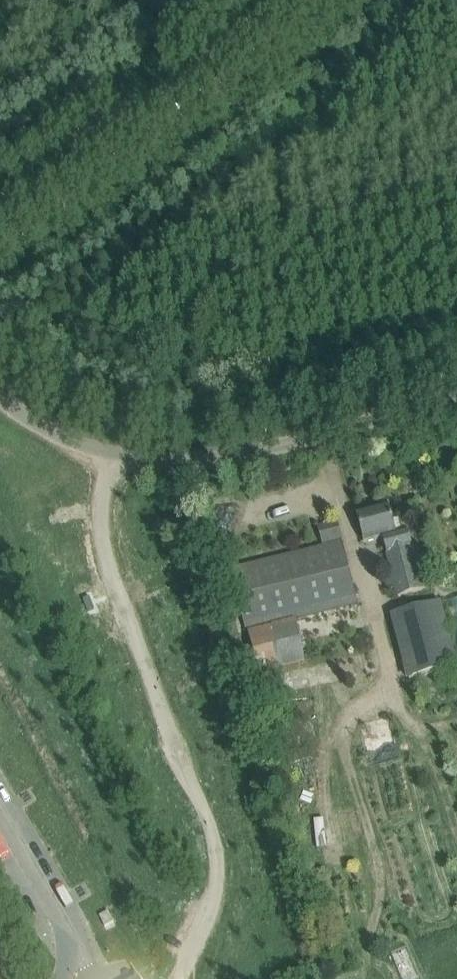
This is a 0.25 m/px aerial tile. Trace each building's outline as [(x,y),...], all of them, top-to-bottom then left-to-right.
[(407,519),(394,523),(389,505),(356,513),(364,543),(383,538),(387,555),(386,555),(397,598),(427,590),(422,572),(438,568),(432,547),(417,551),(416,548),(425,546),(420,527),(409,530),(407,519)] [(223,573),(228,592),(239,635),(249,632),(260,676),(369,649),(337,522),(318,527),(324,548),(223,573)] [(443,603),(391,616),(408,681),(456,668),(456,656),(443,603)] [(427,697),(424,685),(412,688),(415,700),(427,697)] [(316,738),(306,703),(266,714),(276,749),(316,738)] [(112,910),(98,915),(103,929),(117,924),(112,910)]
